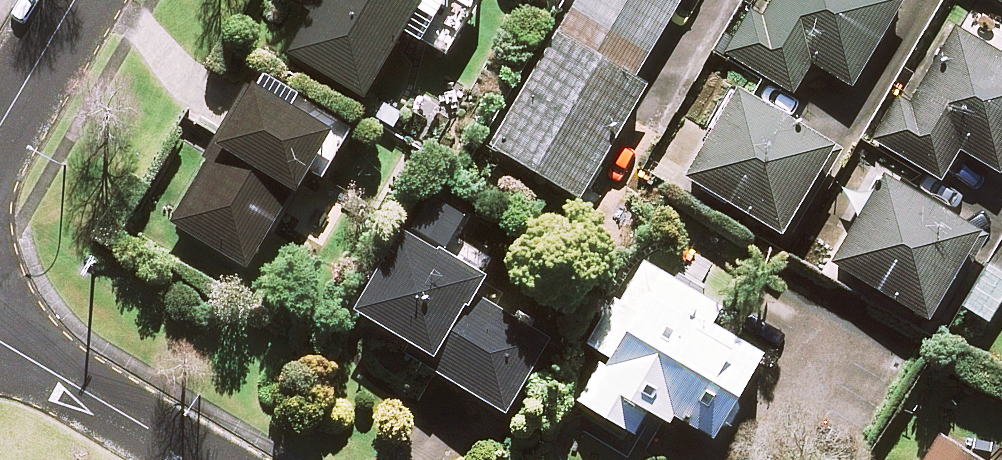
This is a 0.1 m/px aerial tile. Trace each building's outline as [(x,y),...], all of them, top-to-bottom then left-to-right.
[(310,12),(287,50),(362,95),(402,29),(446,55),(478,0),(301,0),(298,5),(310,12)] [(489,145),(579,198),(646,83),(634,77),(679,0),(574,0),(489,145)] [(726,55),(791,93),(809,62),(850,86),(901,0),(758,0),(726,55)] [(952,28),(883,146),(940,179),(958,149),(999,173),(1001,167),(1001,57),(952,28)] [(351,127),(259,72),(170,221),(246,266),(306,165),(322,175),(351,127)] [(830,147),(733,90),(683,176),(780,232),(830,147)] [(978,229),(883,174),(831,263),(927,318),(978,229)] [(485,264),(409,217),(353,308),(436,359),(431,368),(502,411),(546,339),(468,291),(485,264)] [(633,433),(646,410),(672,424),(677,416),(709,435),(757,353),(707,324),(718,306),(641,262),(592,347),(605,355),(578,401),(633,433)] [(985,264),(960,305),(987,322),(1001,297),(1001,274),(985,264)] [(935,434),(919,459),(977,459),(935,434)]
